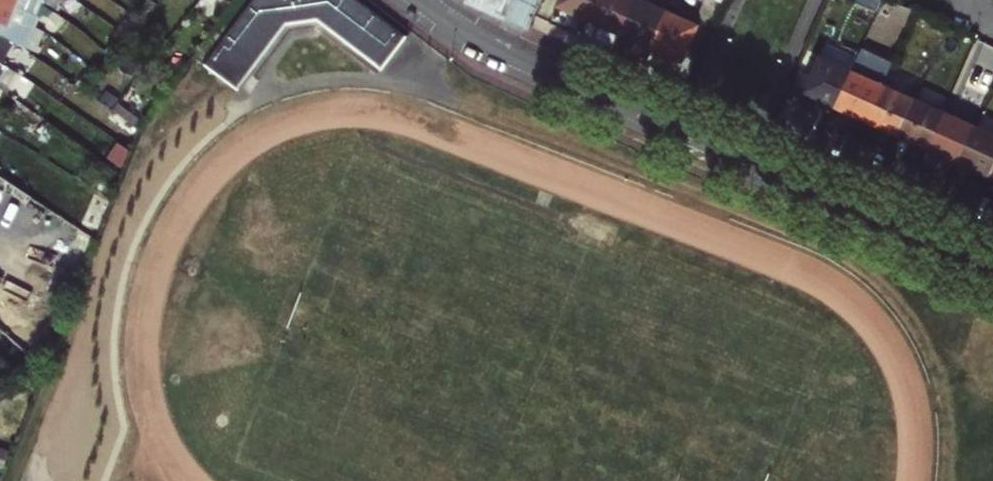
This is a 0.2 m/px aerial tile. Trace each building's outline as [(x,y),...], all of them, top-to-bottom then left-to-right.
[(38,38),(41,30),(35,26),(38,17),(31,15),(32,10),(18,5),(5,0),(0,0),(0,25),(38,38)] [(18,5),(32,10),(34,7),(38,9),(41,0),(20,0),(18,5)] [(234,87),(284,22),(315,17),(381,67),(404,38),(354,0),(254,0),(242,16),(204,65),(234,87)] [(506,17),(514,0),(467,0),(506,17)] [(506,17),(530,28),(542,0),(514,0),(506,17)] [(589,19),(597,0),(560,0),(558,6),(589,19)] [(589,19),(616,31),(631,0),(597,0),(589,19)] [(616,31),(652,47),(667,11),(642,0),(631,0),(616,31)] [(878,10),(882,0),(855,0),(878,10)] [(40,9),(38,9),(34,7),(32,10),(31,15),(38,17),(40,9)] [(698,25),(667,11),(652,47),(683,60),(698,25)] [(38,38),(0,25),(0,38),(10,44),(30,58),(38,38)] [(0,38),(0,60),(10,44),(0,38)] [(835,107),(851,71),(820,57),(804,93),(835,107)] [(851,71),(835,107),(866,121),(882,85),(888,72),(857,58),(851,71)] [(866,121),(898,135),(914,99),(882,85),(866,121)] [(914,99),(898,135),(928,148),(944,112),(914,99)] [(975,126),(944,112),(928,148),(959,162),(975,126)] [(992,165),(992,134),(975,126),(959,162),(989,175),(992,165)] [(7,245),(30,198),(0,179),(0,241),(7,245)]
